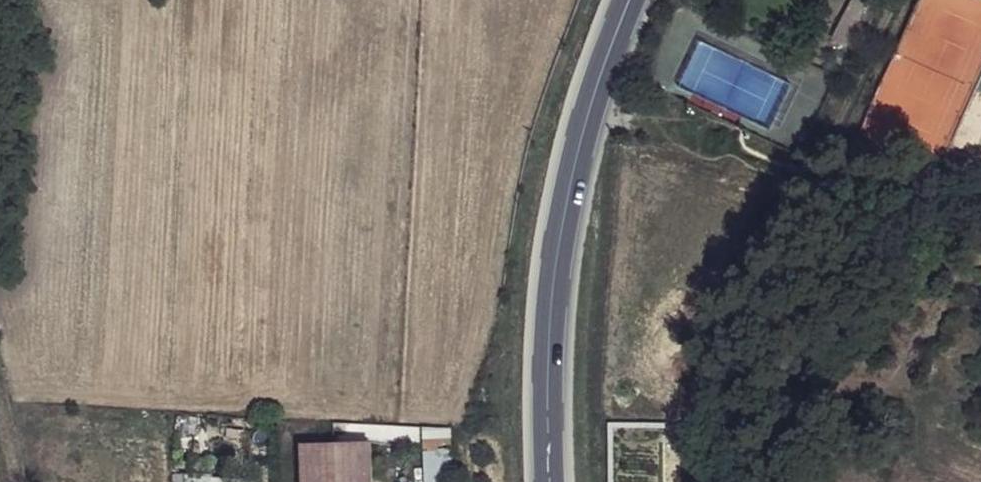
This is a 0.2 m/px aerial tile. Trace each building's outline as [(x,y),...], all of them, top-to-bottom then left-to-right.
[(452,430),(424,430),(425,481),(453,481),(452,430)] [(298,448),(300,481),(369,481),(368,443),(298,448)]
